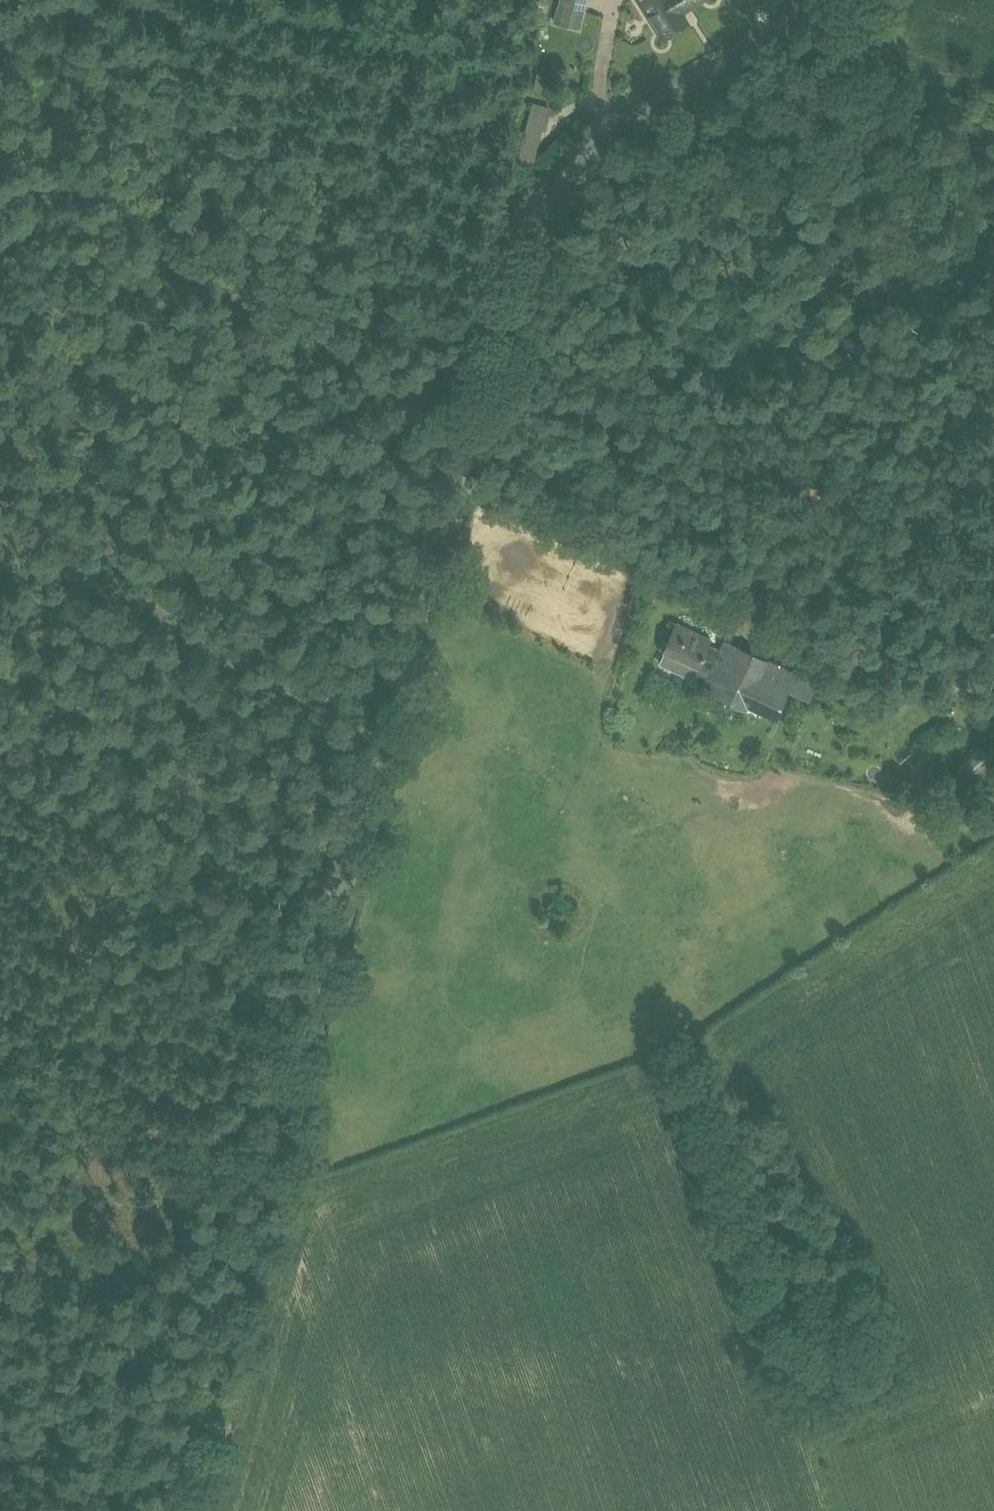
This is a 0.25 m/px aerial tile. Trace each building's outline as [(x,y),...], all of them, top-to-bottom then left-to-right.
[(558,6),(584,12),(587,0),(559,0),(558,6)] [(661,40),(690,23),(684,13),(706,0),(636,0),(661,40)] [(664,651),(658,663),(691,678),(696,667),(701,657),(713,663),(701,689),(743,709),(745,705),(774,719),(795,675),(723,641),(718,651),(706,646),(709,639),(675,623),(662,651),(664,651)] [(977,747),(940,780),(943,783),(941,785),(954,800),(968,787),(972,790),(993,771),(993,761),(979,745),(977,747)]
